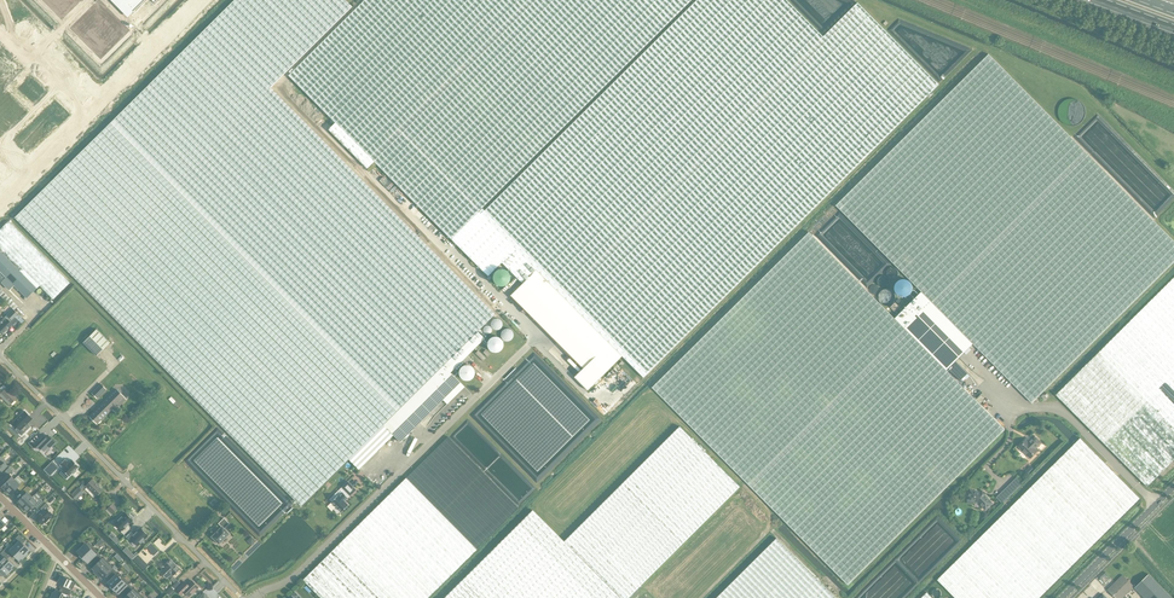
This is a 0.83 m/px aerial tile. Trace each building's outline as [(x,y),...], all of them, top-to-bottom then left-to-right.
[(78,281),(272,89),(270,88),(352,7),(350,5),(345,0),(232,0),(91,139),(14,216),(78,281)] [(133,12),(146,0),(121,0),(133,12)] [(452,240),(483,209),(482,208),(691,0),(365,0),(288,76),(335,123),(328,130),(367,169),(374,162),(452,240)] [(536,270),(622,356),(643,378),(938,84),(857,3),(823,37),(786,0),(697,0),(484,211),(483,209),(452,240),(488,276),(501,263),(518,280),(522,283),(522,284),(536,270)] [(922,291),(973,344),(1032,403),(1173,262),(1173,241),(989,54),(837,205),(922,291)] [(301,506),(348,459),(383,425),(477,331),(495,314),(273,91),(272,89),(78,281),(301,506)] [(1059,118),(1061,121),(1064,124),(1067,125),(1071,126),(1075,125),(1078,124),(1081,122),(1084,119),(1085,115),(1085,111),(1084,107),(1082,104),(1079,101),(1075,99),(1071,99),(1067,99),(1064,101),(1061,104),(1059,107),(1058,110),(1058,114),(1059,118)] [(6,251),(40,286),(54,299),(70,283),(9,221),(0,230),(0,246),(6,251)] [(1005,430),(946,370),(895,319),(893,317),(809,232),(652,388),(848,585),(1005,430)] [(40,286),(6,251),(0,257),(0,271),(6,278),(2,282),(8,288),(13,284),(27,298),(40,286)] [(574,377),(587,390),(622,356),(536,270),(522,284),(510,296),(524,309),(522,311),(524,314),(526,312),(552,338),(583,369),(574,377)] [(1056,395),(1147,487),(1173,460),(1173,278),(1056,395)] [(968,374),(955,361),(973,344),(922,291),(895,319),(946,370),(948,368),(960,381),(968,374)] [(895,302),(890,307),(895,311),(899,307),(895,302)] [(13,309),(7,315),(12,320),(13,320),(18,315),(13,309)] [(8,319),(5,317),(0,322),(0,331),(3,334),(13,324),(8,319)] [(97,356),(110,343),(97,330),(84,343),(97,356)] [(383,425),(393,435),(400,442),(443,400),(447,404),(465,387),(450,373),(485,339),(477,331),(383,425)] [(485,358),(478,351),(475,353),(483,361),(485,358)] [(97,398),(106,389),(101,384),(92,393),(97,398)] [(0,388),(0,396),(10,405),(17,398),(7,388),(3,391),(0,388)] [(110,412),(124,397),(116,389),(89,416),(97,424),(110,412)] [(25,411),(13,423),(18,427),(16,429),(22,435),(31,426),(30,427),(27,425),(28,424),(28,423),(32,419),(25,411)] [(359,469),(384,444),(393,435),(383,425),(348,459),(359,469)] [(739,487),(679,426),(564,541),(564,542),(507,597),(628,597),(739,487)] [(36,435),(31,441),(40,450),(41,448),(44,451),(49,447),(50,448),(55,442),(48,435),(45,438),(45,437),(44,438),(43,436),(43,435),(39,438),(36,435)] [(1035,449),(1041,443),(1034,436),(1028,442),(1026,440),(1023,443),(1022,443),(1019,446),(1023,451),(1023,452),(1025,454),(1026,454),(1030,458),(1037,451),(1035,449)] [(955,597),(1039,597),(1140,498),(1080,438),(937,580),(955,597)] [(65,459),(60,465),(64,469),(63,470),(69,476),(72,473),(74,474),(77,471),(78,472),(81,468),(73,460),(69,463),(65,459)] [(53,461),(44,470),(50,476),(59,467),(53,461)] [(5,489),(15,479),(9,474),(13,471),(9,468),(4,473),(6,476),(0,482),(0,484),(0,486),(3,489),(4,488),(5,489)] [(321,597),(428,597),(477,549),(406,478),(303,580),(321,597)] [(1017,478),(1007,487),(1012,493),(1022,483),(1017,478)] [(19,484),(15,479),(5,489),(6,490),(5,490),(9,494),(9,493),(10,494),(18,487),(20,490),(26,484),(23,481),(19,484)] [(82,492),(87,487),(96,496),(103,490),(92,479),(86,486),(84,485),(80,490),(78,488),(72,495),(77,500),(77,499),(85,507),(86,505),(78,497),(83,492),(82,492)] [(350,496),(356,490),(348,481),(346,483),(342,487),(345,491),(343,493),(343,492),(339,496),(338,495),(335,498),(333,496),(330,499),(332,501),(331,502),(336,507),(334,509),(338,513),(340,511),(341,512),(348,505),(344,501),(346,499),(348,498),(347,497),(350,495),(350,496)] [(19,505),(21,507),(32,497),(27,493),(30,490),(27,486),(22,492),(24,495),(18,501),(20,504),(19,505)] [(1007,487),(999,495),(1005,500),(1012,493),(1007,487)] [(982,493),(980,493),(970,490),(970,492),(969,492),(968,493),(967,494),(967,495),(968,496),(968,497),(968,499),(976,501),(976,503),(977,503),(978,504),(980,504),(986,510),(993,503),(984,494),(982,493)] [(34,495),(32,497),(21,507),(24,510),(25,509),(28,511),(35,505),(37,508),(43,502),(39,499),(38,500),(34,495)] [(43,511),(36,518),(42,525),(45,522),(45,523),(51,517),(50,516),(53,514),(47,508),(49,506),(46,502),(40,508),(43,511)] [(113,504),(108,509),(113,514),(118,509),(113,504)] [(564,542),(533,510),(445,597),(507,597),(564,542)] [(1,530),(6,524),(5,524),(8,520),(5,517),(0,512),(0,529),(1,530)] [(126,513),(115,523),(122,530),(121,532),(124,535),(129,530),(126,527),(133,520),(132,519),(133,518),(130,515),(129,516),(126,513)] [(219,544),(229,534),(224,529),(229,524),(224,518),(219,524),(222,527),(218,531),(218,530),(218,531),(216,533),(216,532),(216,533),(212,537),(214,539),(213,540),(216,543),(217,542),(219,544)] [(126,537),(129,540),(130,539),(137,546),(148,535),(145,532),(146,531),(143,528),(142,529),(141,528),(134,534),(131,532),(126,537)] [(27,554),(26,553),(29,550),(22,543),(25,541),(19,535),(16,538),(18,540),(14,545),(25,556),(27,554)] [(776,538),(774,540),(716,597),(836,597),(776,538)] [(81,548),(77,552),(80,555),(79,556),(81,558),(91,549),(91,548),(93,546),(88,541),(87,542),(84,540),(79,545),(81,548)] [(145,548),(147,549),(153,555),(154,556),(159,551),(151,543),(145,548)] [(21,558),(22,559),(25,556),(14,545),(13,544),(8,549),(7,547),(4,550),(10,556),(12,554),(19,560),(21,558)] [(100,555),(97,553),(98,552),(93,546),(91,548),(91,549),(81,558),(84,561),(85,560),(87,563),(92,558),(94,561),(100,555)] [(11,568),(14,565),(7,559),(10,556),(4,550),(1,554),(2,555),(0,557),(0,562),(9,571),(12,569),(11,568)] [(97,574),(109,562),(104,557),(103,558),(100,555),(94,561),(97,563),(93,568),(95,570),(94,571),(97,574)] [(170,578),(173,575),(180,569),(170,559),(164,565),(162,563),(161,563),(159,563),(159,565),(159,566),(162,569),(160,572),(167,578),(169,576),(170,578)] [(7,574),(9,571),(0,562),(0,572),(3,575),(6,573),(7,574)] [(110,576),(115,571),(113,568),(114,567),(109,562),(97,574),(99,576),(100,575),(103,578),(107,574),(110,576)] [(112,589),(124,577),(119,572),(118,573),(115,571),(110,576),(112,579),(108,583),(111,586),(110,587),(112,589)] [(1135,587),(1146,597),(1172,597),(1149,574),(1135,587)] [(70,592),(71,589),(72,589),(76,583),(66,578),(66,577),(62,575),(58,583),(64,585),(62,589),(63,589),(64,589),(70,592)] [(1116,597),(1123,597),(1134,587),(1122,575),(1107,590),(1116,597)] [(131,586),(128,583),(129,582),(124,577),(112,589),(114,592),(115,591),(118,593),(122,589),(125,592),(131,586)] [(172,586),(171,587),(174,589),(180,583),(177,581),(172,586)] [(198,587),(191,581),(185,587),(182,584),(176,590),(182,595),(185,592),(189,597),(198,587)] [(139,593),(134,587),(133,588),(131,586),(125,592),(128,594),(124,597),(134,597),(139,593)] [(171,587),(166,593),(169,596),(175,590),(171,587)] [(70,592),(64,589),(63,589),(62,592),(57,590),(55,593),(54,592),(52,596),(57,597),(70,597),(71,597),(69,596),(71,592),(70,592)]
